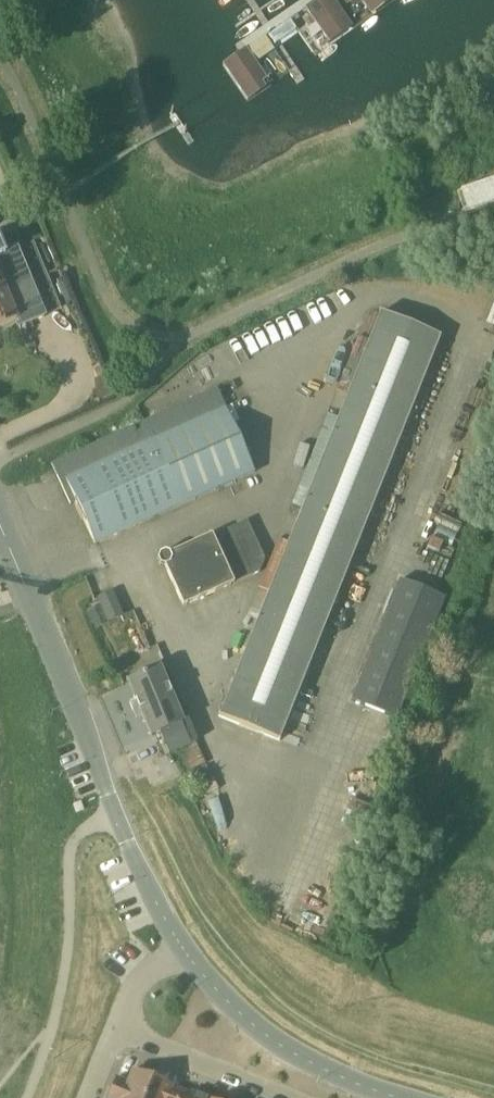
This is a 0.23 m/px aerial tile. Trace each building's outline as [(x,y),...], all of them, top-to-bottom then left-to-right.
[(356,25),(339,0),(315,0),(291,17),(316,52),(356,25)] [(391,0),(339,0),(356,25),(391,0)] [(293,68),(316,52),(291,17),(268,32),(293,68)] [(250,97),(293,68),(268,32),(226,61),(250,97)] [(493,201),(493,178),(465,187),(472,208),(493,201)] [(5,293),(5,292),(21,285),(30,282),(16,248),(6,252),(0,238),(0,295),(5,293)] [(5,293),(0,295),(0,328),(21,319),(23,324),(45,315),(31,281),(30,282),(21,285),(5,293)] [(292,506),(302,510),(267,596),(219,717),(279,741),(441,338),(380,313),(370,340),(359,336),(339,385),(350,390),(338,419),(328,415),(292,506)] [(96,545),(255,473),(225,407),(217,388),(51,464),(70,506),(76,503),(96,545)] [(247,519),(212,535),(163,558),(182,604),(232,580),(258,569),(263,556),(247,519)] [(400,581),(352,702),(397,720),(445,599),(400,581)] [(108,624),(124,617),(113,591),(97,598),(108,624)] [(188,720),(165,667),(128,683),(135,699),(129,702),(136,719),(143,716),(151,736),(188,720)] [(184,769),(203,763),(198,747),(179,753),(184,769)] [(152,1078),(133,1071),(128,1083),(117,1078),(109,1097),(144,1097),(152,1078)] [(181,1090),(152,1078),(144,1097),(178,1097),(181,1090)] [(181,1090),(178,1097),(202,1097),(181,1090)]
